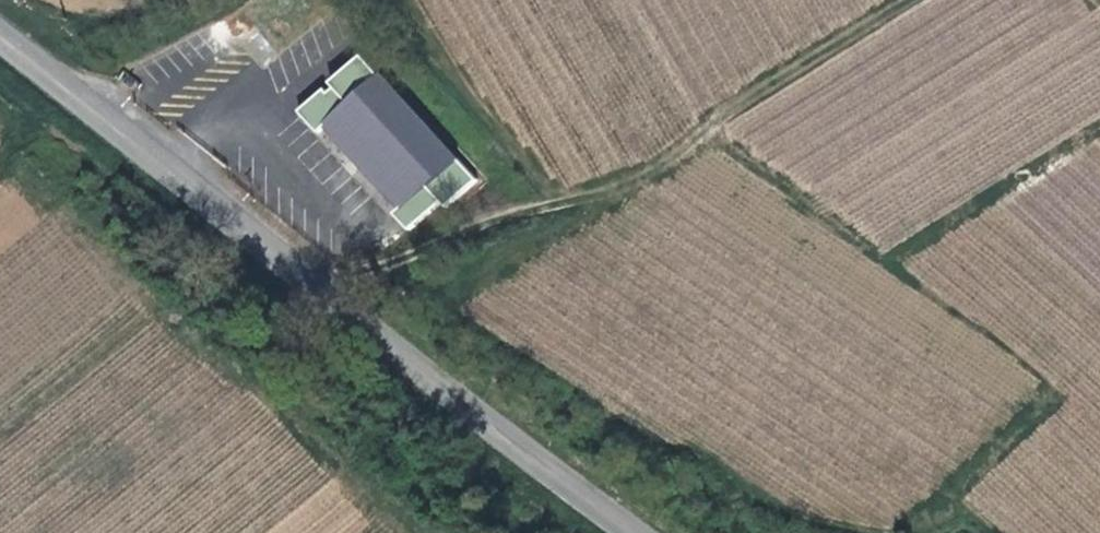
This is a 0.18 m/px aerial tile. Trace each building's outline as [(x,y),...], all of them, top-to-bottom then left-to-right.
[(446,195),(452,202),(482,173),(385,65),(383,67),(365,47),(333,76),(339,82),(332,87),(328,82),(303,106),(322,126),(331,118),(371,162),(405,201),(398,207),(413,224),(446,195)]
